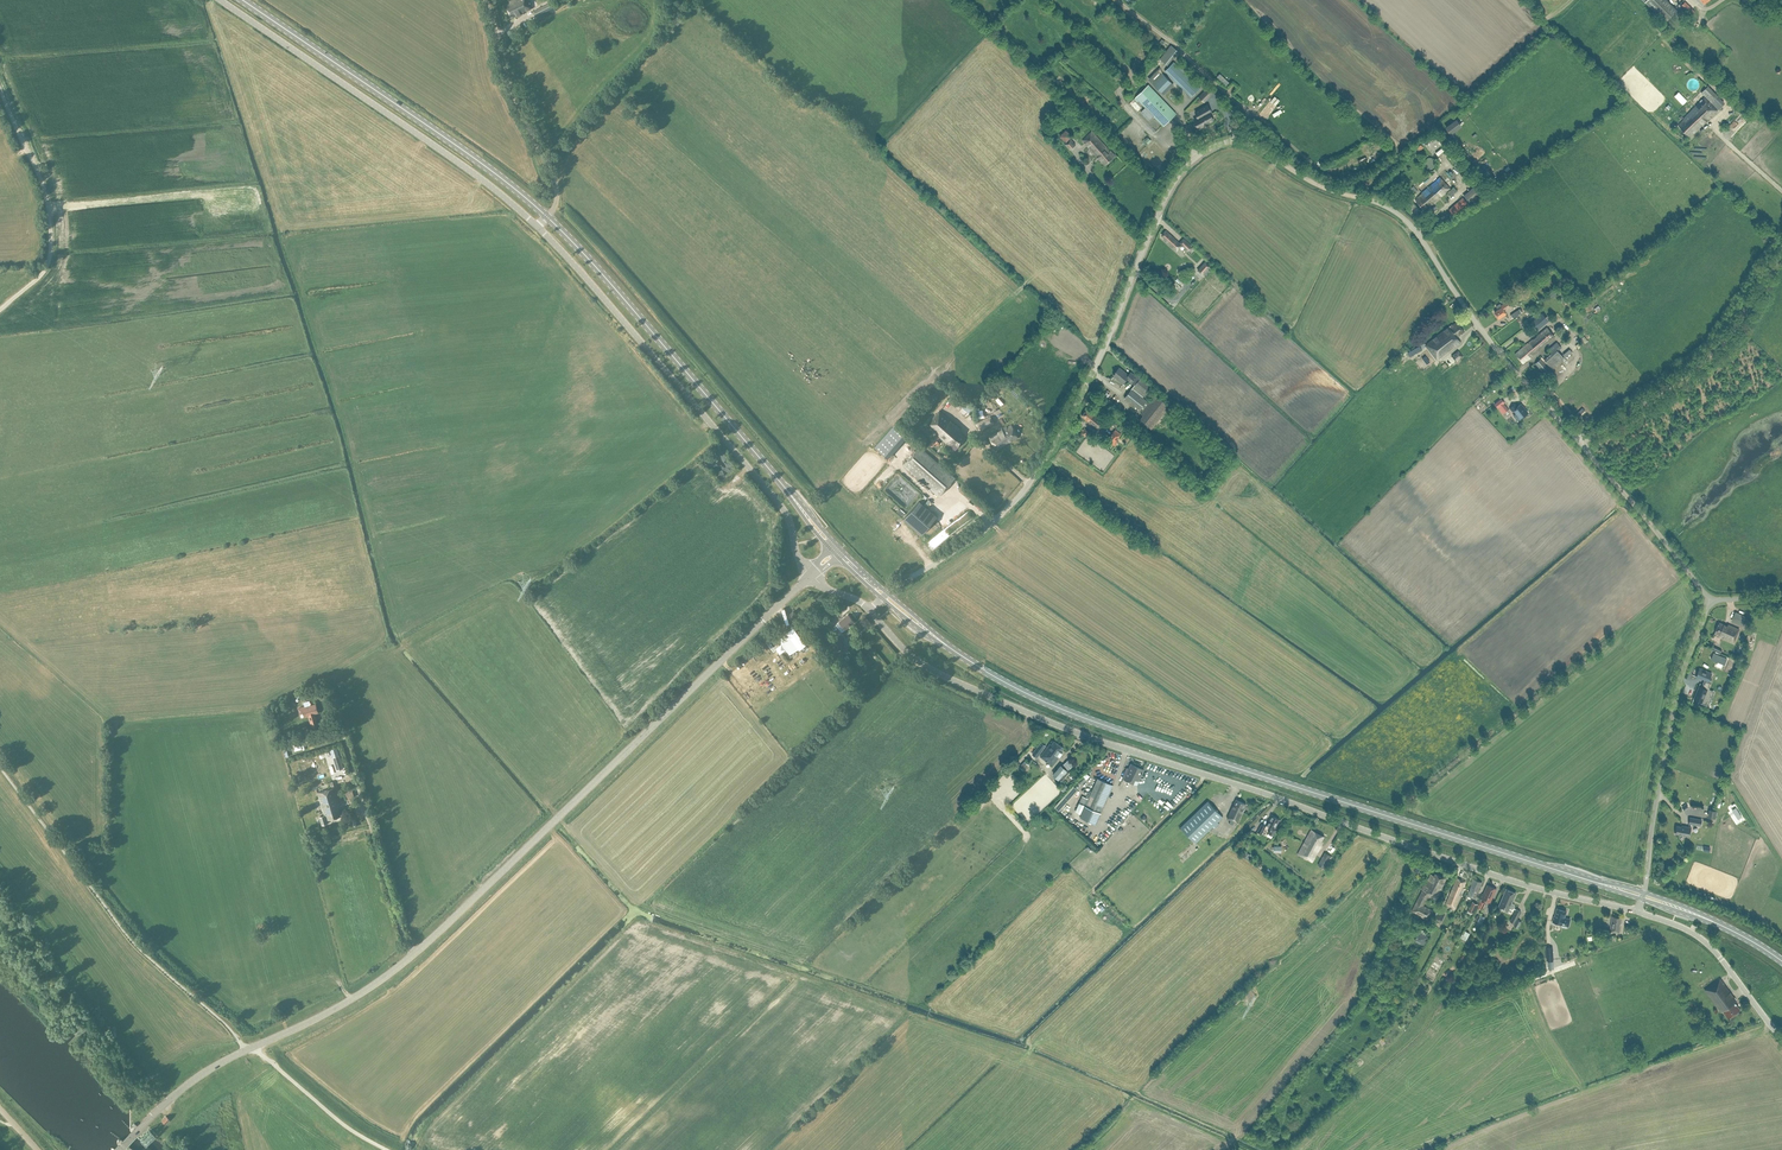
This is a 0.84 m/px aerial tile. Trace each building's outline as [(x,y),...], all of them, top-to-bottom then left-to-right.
[(531,8),(528,0),(513,0),(509,2),(510,3),(506,6),(511,18),(531,8)] [(1667,0),(1643,0),(1665,21),(1676,9),(1667,0)] [(1691,15),(1695,11),(1685,1),(1681,5),(1691,15)] [(544,11),(553,7),(551,2),(542,7),(533,11),(535,16),(544,11)] [(1006,21),(1002,25),(1009,31),(1012,27),(1006,21)] [(1161,59),(1168,64),(1173,58),(1179,51),(1171,44),(1170,45),(1160,58),(1161,59)] [(1174,62),(1165,71),(1191,96),(1200,88),(1199,87),(1193,80),(1174,62)] [(1172,82),(1163,73),(1153,83),(1162,92),(1172,82)] [(1217,76),(1226,85),(1229,82),(1220,73),(1217,76)] [(1176,113),(1148,85),(1136,97),(1163,125),(1176,113)] [(1701,92),(1718,109),(1725,102),(1708,85),(1701,92)] [(1702,99),(1695,105),(1708,118),(1717,110),(1704,96),(1701,99),(1702,99)] [(1207,104),(1195,111),(1198,116),(1194,118),(1200,128),(1204,126),(1205,127),(1209,125),(1208,123),(1214,120),(1210,112),(1211,111),(1207,104)] [(1678,125),(1683,129),(1690,136),(1708,118),(1695,105),(1683,118),(1684,119),(1678,125)] [(1450,134),(1462,126),(1457,118),(1445,126),(1450,134)] [(1066,141),(1072,135),(1066,129),(1060,135),(1066,141)] [(1083,140),(1105,165),(1116,155),(1111,150),(1110,151),(1092,131),(1083,140)] [(1701,139),(1706,144),(1714,138),(1709,132),(1701,139)] [(1075,144),(1070,139),(1065,143),(1070,149),(1075,144)] [(1429,157),(1427,158),(1425,159),(1424,160),(1423,163),(1423,165),(1424,167),(1425,169),(1427,170),(1429,171),(1432,170),(1434,169),(1435,168),(1436,166),(1436,164),(1436,161),(1435,160),(1433,158),(1431,157),(1429,157)] [(1454,166),(1467,182),(1473,176),(1460,161),(1454,166)] [(1430,172),(1424,180),(1428,183),(1433,175),(1430,172)] [(1424,210),(1432,203),(1450,188),(1440,176),(1422,192),(1423,193),(1415,199),(1424,210)] [(1463,195),(1472,204),(1483,194),(1475,185),(1463,195)] [(1454,187),(1447,192),(1451,196),(1457,190),(1454,187)] [(1454,214),(1468,202),(1463,197),(1449,209),(1454,214)] [(1166,230),(1162,234),(1165,237),(1164,239),(1177,251),(1183,244),(1185,246),(1184,247),(1188,251),(1192,247),(1183,238),(1180,242),(1166,230)] [(1203,275),(1211,265),(1205,260),(1197,269),(1203,275)] [(1507,300),(1501,304),(1500,303),(1496,306),(1498,309),(1494,311),(1499,318),(1506,313),(1504,310),(1510,306),(1507,300)] [(1519,308),(1511,314),(1513,318),(1522,312),(1519,308)] [(1537,329),(1548,320),(1542,312),(1531,321),(1537,329)] [(1464,331),(1457,321),(1453,325),(1452,324),(1425,344),(1437,359),(1460,341),(1457,337),(1464,331)] [(1547,327),(1515,353),(1523,363),(1555,336),(1547,327)] [(1426,366),(1435,360),(1422,342),(1410,351),(1424,371),(1428,368),(1434,377),(1437,374),(1434,370),(1432,371),(1430,368),(1429,370),(1426,366)] [(1548,349),(1549,350),(1551,352),(1544,359),(1542,356),(1535,363),(1547,375),(1554,369),(1552,368),(1564,357),(1557,349),(1561,346),(1557,342),(1548,349)] [(1458,350),(1452,355),(1456,361),(1463,355),(1458,350)] [(1113,375),(1123,383),(1127,378),(1135,384),(1125,397),(1140,409),(1142,411),(1140,413),(1143,415),(1139,419),(1151,428),(1170,405),(1156,393),(1149,402),(1147,400),(1143,397),(1153,385),(1142,376),(1142,375),(1138,371),(1135,375),(1131,372),(1129,374),(1119,367),(1113,375)] [(954,394),(947,400),(966,417),(975,407),(963,397),(961,400),(954,394)] [(1505,402),(1501,398),(1495,403),(1503,413),(1508,409),(1504,403),(1505,402)] [(1515,403),(1510,407),(1512,411),(1514,409),(1520,417),(1520,418),(1528,412),(1521,403),(1517,406),(1515,403)] [(1088,408),(1082,415),(1089,421),(1088,422),(1098,430),(1106,421),(1093,410),(1092,411),(1088,408)] [(926,425),(955,450),(966,438),(959,432),(961,430),(939,410),(926,425)] [(990,426),(993,424),(990,416),(978,423),(982,429),(989,425),(990,426)] [(1179,422),(1173,429),(1176,432),(1182,425),(1179,422)] [(907,437),(894,425),(874,448),(887,459),(907,437)] [(996,449),(1018,437),(1011,425),(1008,427),(1009,428),(1007,429),(1006,427),(989,437),(996,449)] [(1085,427),(1081,432),(1085,436),(1089,431),(1085,427)] [(1116,429),(1107,440),(1113,444),(1121,434),(1116,429)] [(955,478),(919,447),(903,465),(939,497),(955,478)] [(723,477),(734,470),(724,453),(712,460),(717,468),(720,467),(722,470),(719,471),(723,477)] [(921,535),(936,517),(919,501),(903,519),(921,535)] [(796,615),(793,611),(788,616),(792,619),(796,615)] [(1746,617),(1735,612),(1731,620),(1743,625),(1746,617)] [(848,614),(839,622),(845,629),(854,622),(848,614)] [(1714,633),(1733,642),(1739,629),(1728,624),(1727,625),(1719,622),(1714,633)] [(830,642),(831,642),(827,646),(834,654),(838,651),(844,646),(836,636),(830,642)] [(1747,648),(1742,646),(1738,656),(1743,658),(1747,648)] [(1726,657),(1713,652),(1711,658),(1724,664),(1726,657)] [(1704,679),(1703,683),(1710,686),(1712,680),(1709,679),(1712,672),(1703,669),(1704,668),(1701,667),(1700,667),(1699,667),(1696,676),(1704,679)] [(1694,698),(1701,701),(1700,702),(1706,704),(1708,701),(1709,702),(1714,691),(1708,688),(1710,686),(1703,683),(1701,686),(1699,685),(1694,698)] [(304,706),(298,708),(300,713),(303,712),(305,717),(308,716),(312,727),(318,726),(315,715),(314,716),(314,714),(318,712),(316,704),(304,707),(304,706)] [(1061,751),(1064,747),(1055,740),(1052,744),(1050,743),(1041,756),(1053,765),(1062,752),(1061,751)] [(1041,741),(1032,753),(1037,757),(1046,745),(1041,741)] [(339,754),(332,756),(336,770),(343,768),(339,754)] [(1127,767),(1122,777),(1137,784),(1144,769),(1131,763),(1129,768),(1127,767)] [(1061,765),(1053,774),(1061,781),(1070,772),(1061,765)] [(1083,776),(1078,781),(1081,784),(1086,779),(1083,776)] [(1080,816),(1094,822),(1096,823),(1099,816),(1113,784),(1097,778),(1096,781),(1088,798),(1082,795),(1079,802),(1085,805),(1083,809),(1082,812),(1080,816)] [(326,813),(328,819),(340,815),(338,808),(341,808),(332,781),(316,786),(324,814),(326,813)] [(352,790),(345,792),(347,800),(350,799),(350,802),(355,801),(354,798),(355,798),(352,790)] [(1236,798),(1227,817),(1238,822),(1243,812),(1245,809),(1244,808),(1246,803),(1236,798)] [(1208,800),(1181,827),(1195,842),(1212,826),(1214,827),(1219,822),(1218,821),(1223,815),(1208,800)] [(1741,816),(1736,807),(1733,809),(1738,818),(1741,816)] [(325,815),(319,817),(321,825),(328,823),(325,815)] [(1275,828),(1280,819),(1272,815),(1267,824),(1272,827),(1269,832),(1274,834),(1276,829),(1275,828)] [(1675,833),(1689,835),(1691,826),(1681,825),(1681,826),(1676,825),(1675,833)] [(1311,829),(1298,853),(1312,861),(1323,841),(1321,840),(1324,836),(1311,829)] [(1216,832),(1210,837),(1215,842),(1220,837),(1216,832)] [(340,834),(333,837),(335,843),(342,840),(340,834)] [(1325,852),(1318,864),(1324,867),(1331,855),(1325,852)] [(1435,899),(1446,877),(1435,872),(1433,875),(1431,873),(1424,885),(1423,885),(1421,888),(1422,889),(1412,910),(1421,915),(1421,916),(1428,920),(1433,909),(1422,904),(1424,899),(1425,900),(1427,895),(1435,899)] [(1454,907),(1461,893),(1460,893),(1465,881),(1457,877),(1446,903),(1454,907)] [(1482,881),(1473,878),(1471,883),(1472,883),(1467,894),(1475,898),(1479,886),(1480,886),(1482,881)] [(1488,884),(1477,906),(1482,909),(1485,902),(1486,903),(1487,901),(1490,902),(1496,888),(1488,884)] [(1516,896),(1509,912),(1524,920),(1532,904),(1516,896)] [(1473,912),(1478,903),(1472,900),(1467,909),(1473,912)] [(1566,910),(1557,907),(1555,916),(1554,916),(1552,921),(1562,923),(1562,925),(1566,926),(1566,925),(1568,925),(1570,918),(1565,917),(1566,910)] [(1441,921),(1446,912),(1439,909),(1435,918),(1441,921)] [(1480,925),(1485,916),(1481,914),(1476,923),(1480,925)] [(1612,916),(1610,931),(1619,932),(1621,917),(1612,916)] [(1460,936),(1466,940),(1470,932),(1464,929),(1460,936)] [(1420,931),(1414,939),(1423,945),(1428,936),(1420,931)] [(1609,941),(1609,942),(1617,940),(1615,934),(1608,936),(1604,938),(1605,942),(1609,941)] [(1554,959),(1553,946),(1545,947),(1546,960),(1548,960),(1548,961),(1547,961),(1548,968),(1554,968),(1553,961),(1552,961),(1552,960),(1554,959)] [(1720,977),(1704,989),(1721,1011),(1723,1010),(1728,1017),(1740,1008),(1734,1000),(1736,999),(1720,977)] [(117,1145),(122,1149),(132,1149),(121,1140),(118,1140),(117,1141),(117,1145)]
